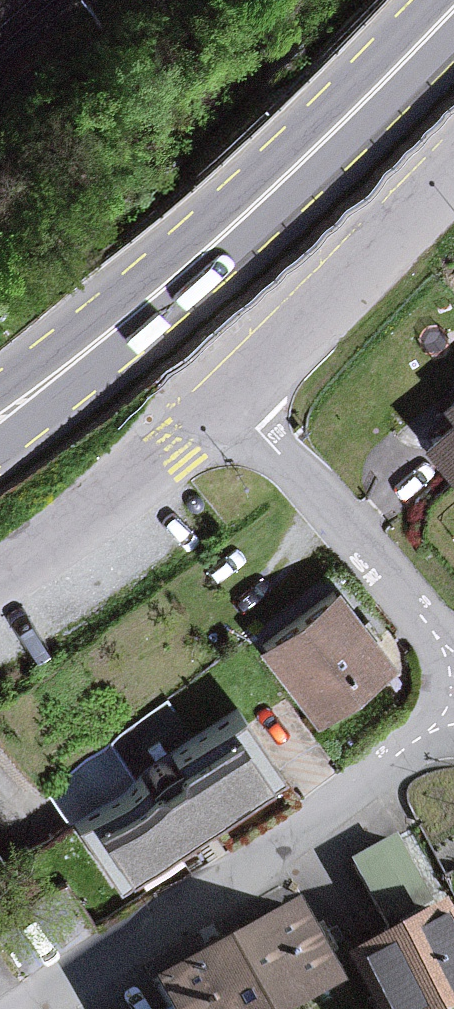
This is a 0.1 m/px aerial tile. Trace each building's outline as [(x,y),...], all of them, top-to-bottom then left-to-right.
[(438,399),(447,410),(425,429),(453,463),(453,385),(438,399)] [(384,667),(335,592),(260,640),(309,716),(384,667)] [(276,770),(238,712),(78,816),(116,875),(276,770)] [(295,907),(159,979),(175,1008),(292,1008),(337,985),(295,907)] [(442,909),(349,959),(376,1008),(445,1008),(453,1004),(453,932),(442,909)]
